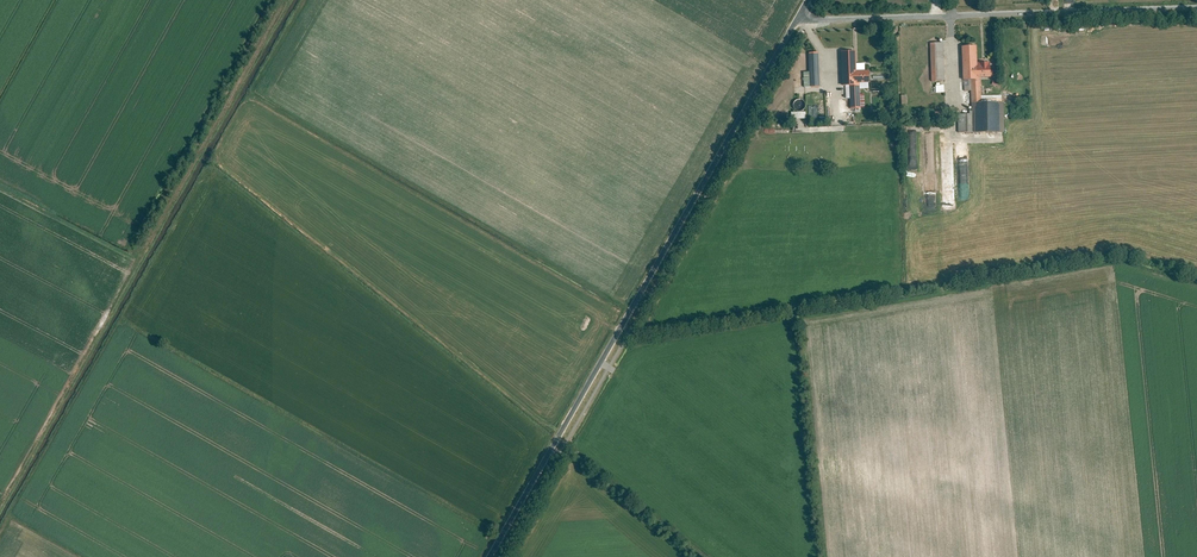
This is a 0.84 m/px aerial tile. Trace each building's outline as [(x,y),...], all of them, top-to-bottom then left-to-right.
[(942,40),(928,41),(930,77),(944,76),(942,40)] [(976,45),(963,45),(964,76),(972,76),(973,109),(966,110),(966,115),(957,115),(958,135),(1003,133),(1002,101),(981,101),(980,74),(990,74),(990,61),(976,61),(976,45)] [(855,50),(841,51),(842,85),(849,85),(850,107),(860,107),(859,82),(872,82),(871,68),(855,68),(855,50)] [(820,52),(810,52),(810,86),(820,86),(820,52)] [(934,93),(943,93),(943,85),(934,86),(934,93)] [(803,105),(803,103),(803,102),(803,101),(802,99),(801,98),(800,97),(799,97),(797,96),(795,96),(793,97),(792,98),(791,99),(790,100),(789,101),(789,102),(789,104),(789,105),(790,107),(792,109),(793,110),(794,110),(795,111),(797,111),(800,110),(801,109),(802,108),(803,106),(803,105)]
